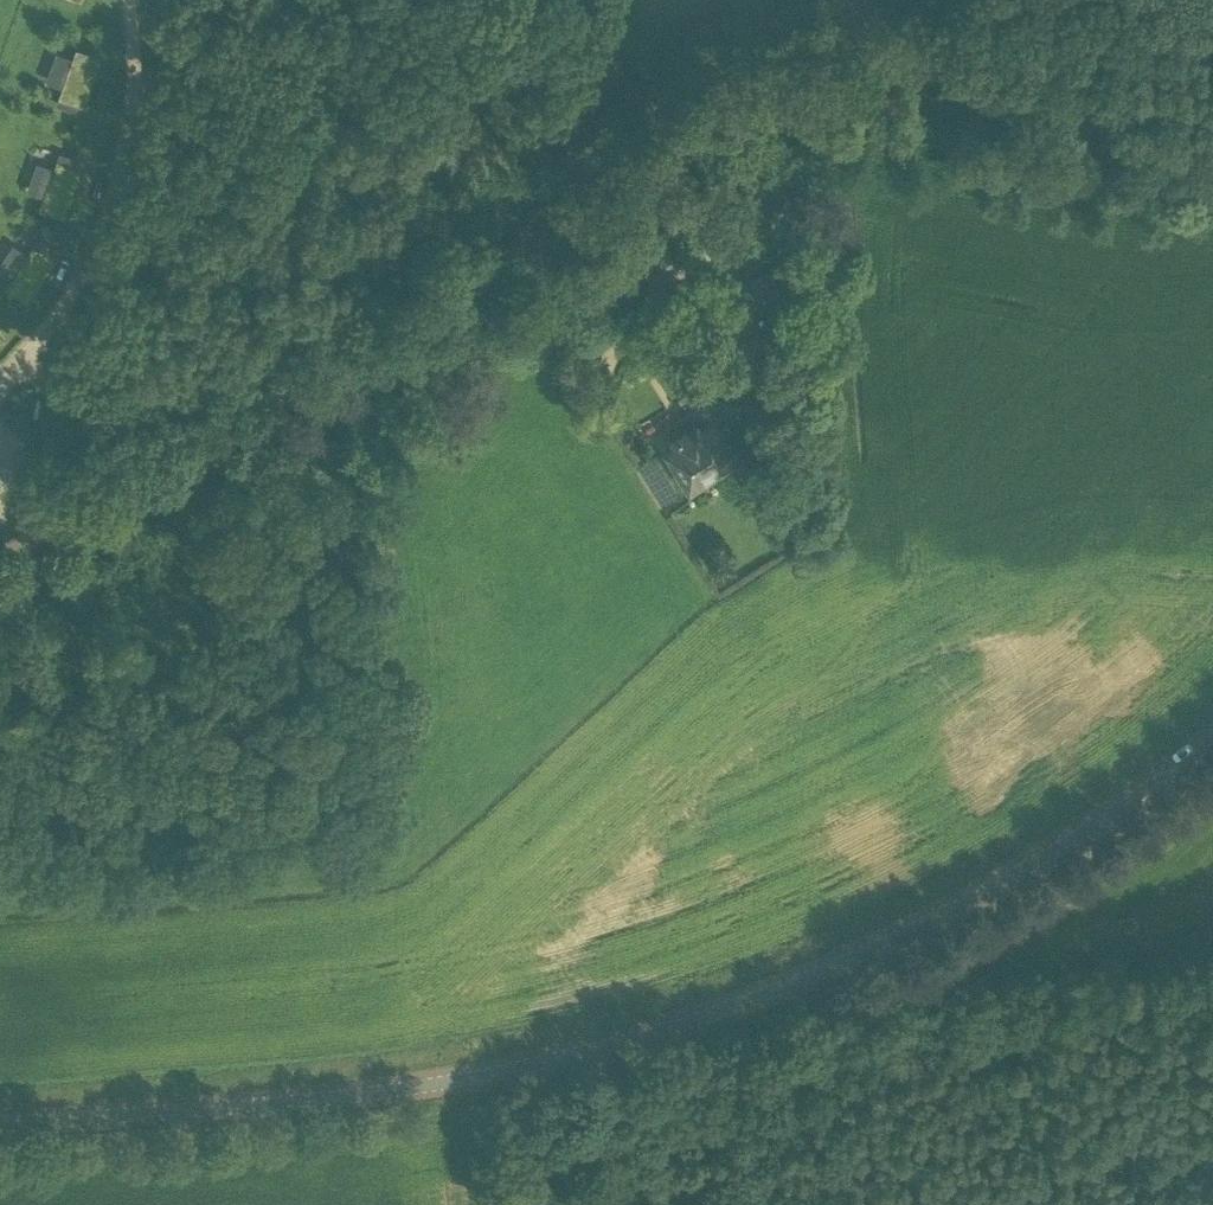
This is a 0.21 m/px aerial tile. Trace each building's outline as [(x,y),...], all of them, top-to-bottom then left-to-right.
[(76,48),(72,58),(62,87),(61,89),(56,105),(74,112),(81,114),(86,100),(87,97),(90,89),(102,58),(76,48)] [(39,210),(64,218),(84,160),(60,151),(53,169),(36,162),(26,191),(44,197),(39,210)] [(27,304),(61,252),(38,237),(27,254),(20,249),(2,275),(10,280),(5,290),(27,304)] [(732,461),(710,425),(699,431),(695,425),(673,439),(677,446),(667,452),(689,488),(732,461)]
